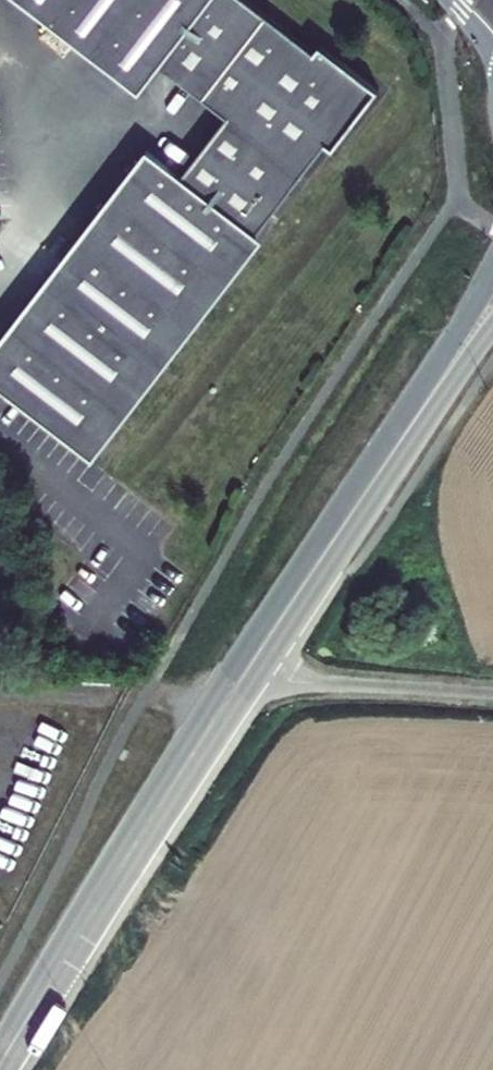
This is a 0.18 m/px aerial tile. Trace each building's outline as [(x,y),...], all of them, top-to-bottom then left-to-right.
[(143,91),(163,64),(231,114),(188,173),(153,147),(0,359),(0,380),(108,459),(117,447),(111,442),(265,230),(331,137),(339,142),(382,82),(322,38),(317,46),(254,0),(18,0),(143,91)] [(265,230),(111,442),(117,447),(272,234),(265,230)]
